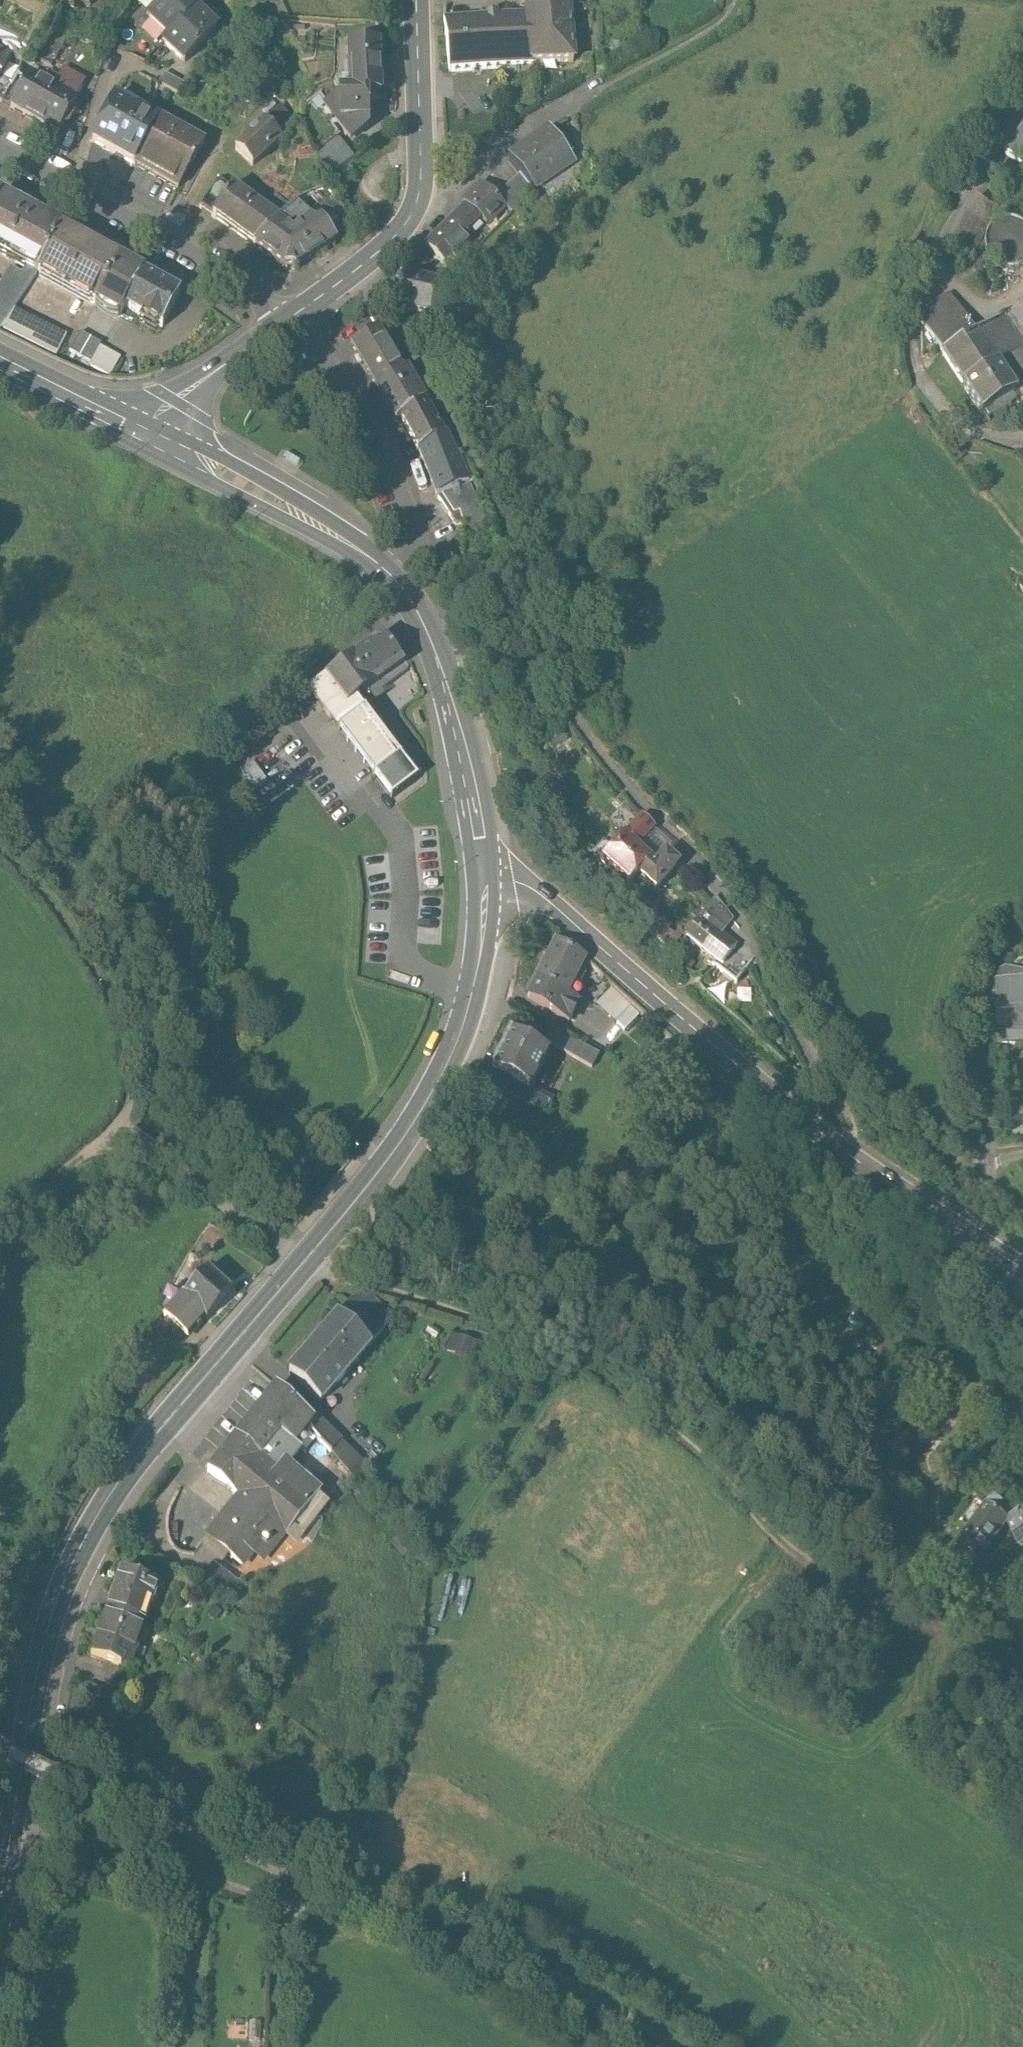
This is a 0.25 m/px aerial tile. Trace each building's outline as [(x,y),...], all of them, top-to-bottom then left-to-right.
[(169,44),(199,13),(205,7),(198,0),(168,0),(147,22),(169,44)] [(569,0),(524,0),(524,13),(570,10),(569,0)] [(524,13),(525,19),(529,68),(576,64),(570,10),(524,13)] [(221,34),(199,13),(169,44),(163,50),(184,71),(221,34)] [(448,75),(529,68),(525,19),(443,26),(448,75)] [(626,46),(622,37),(613,41),(617,50),(626,46)] [(349,49),(350,97),(368,97),(382,96),(380,48),(349,49)] [(56,87),(77,99),(90,77),(68,65),(56,87)] [(33,75),(14,108),(59,133),(77,99),(56,87),(33,75)] [(183,88),(165,78),(160,88),(177,98),(183,88)] [(368,97),(350,97),(342,98),(343,123),(369,122),(368,97)] [(343,123),(342,98),(324,112),(351,146),(370,131),(369,122),(343,123)] [(94,143),(115,154),(138,113),(117,101),(94,143)] [(159,124),(138,113),(115,154),(136,165),(159,124)] [(1022,161),(1022,120),(1001,153),(1020,166),(1022,161)] [(201,147),(159,124),(136,165),(178,188),(201,147)] [(282,142),(264,124),(237,150),(255,168),(282,142)] [(549,133),(509,164),(519,177),(534,196),(574,165),(549,133)] [(339,143),(317,161),(328,184),(354,163),(339,143)] [(513,218),(534,196),(519,177),(496,202),(507,213),(513,218)] [(213,216),(254,246),(278,223),(280,221),(235,188),(213,216)] [(464,207),(466,209),(481,224),(488,231),(507,213),(496,202),(482,188),(464,207)] [(3,193),(0,199),(0,248),(27,264),(39,270),(63,226),(3,193)] [(296,206),(280,221),(278,223),(294,236),(311,219),(296,206)] [(466,209),(450,224),(466,240),(481,224),(466,209)] [(294,236),(278,223),(254,246),(292,273),(338,242),(322,220),(317,224),(311,219),(294,236)] [(472,246),(466,240),(450,224),(425,250),(453,278),(469,261),(463,255),(472,246)] [(39,270),(97,303),(121,259),(63,226),(39,270)] [(145,272),(121,259),(97,303),(120,316),(125,307),(145,272)] [(11,266),(0,283),(0,328),(39,270),(27,264),(23,272),(11,266)] [(181,292),(145,272),(125,307),(161,327),(181,292)] [(443,284),(410,277),(403,310),(435,317),(443,284)] [(920,327),(941,361),(974,340),(948,299),(923,315),(920,327)] [(1004,321),(1022,351),(1022,310),(1004,321)] [(961,393),(996,371),(1022,354),(1022,351),(1004,321),(974,340),(941,361),(961,393)] [(409,371),(383,327),(352,344),(378,389),(409,371)] [(91,360),(101,339),(79,328),(68,348),(91,360)] [(113,374),(123,353),(102,342),(91,363),(113,374)] [(409,371),(378,389),(397,421),(401,418),(427,403),(409,371)] [(1013,399),(996,371),(961,393),(978,420),(1013,399)] [(447,439),(427,403),(401,418),(420,451),(447,439)] [(447,439),(420,451),(437,495),(469,484),(447,439)] [(470,488),(439,500),(451,517),(433,523),(441,546),(441,548),(443,550),(444,551),(471,550),(467,537),(486,531),(470,488)] [(405,665),(383,637),(327,680),(312,692),(341,729),(392,800),(418,780),(365,710),(385,696),(382,691),(409,671),(405,665)] [(641,825),(624,845),(651,868),(654,871),(666,857),(671,852),(641,825)] [(651,868),(624,845),(600,872),(627,896),(639,882),(651,868)] [(682,871),(666,857),(654,871),(651,868),(639,882),(658,898),(682,871)] [(734,923),(716,900),(700,922),(723,938),(734,923)] [(723,938),(700,922),(686,941),(724,969),(738,949),(723,938)] [(588,959),(557,943),(530,997),(573,1018),(582,1000),(571,994),(588,959)] [(997,986),(1022,984),(1022,975),(1005,973),(1000,978),(997,986)] [(997,986),(995,986),(997,1002),(992,1002),(994,1016),(1016,1014),(1022,1014),(1022,984),(997,986)] [(613,986),(598,1003),(616,1020),(631,1003),(613,986)] [(1016,1014),(1018,1033),(998,1034),(1000,1052),(1022,1050),(1022,1014),(1016,1014)] [(554,1028),(548,1042),(568,1051),(574,1037),(554,1028)] [(552,1055),(513,1036),(495,1073),(533,1092),(552,1055)] [(164,1319),(186,1338),(203,1320),(205,1322),(229,1295),(207,1275),(185,1301),(182,1298),(164,1319)] [(395,1316),(368,1292),(353,1300),(339,1317),(370,1345),(395,1316)] [(322,1398),(370,1345),(339,1317),(329,1328),(302,1358),(291,1370),(322,1398)] [(468,1353),(473,1337),(461,1334),(456,1349),(468,1353)] [(237,1436),(262,1456),(283,1431),(296,1443),(311,1425),(315,1419),(311,1416),(277,1388),(237,1436)] [(317,1410),(311,1416),(315,1419),(311,1425),(332,1447),(344,1435),(317,1410)] [(304,1449),(296,1443),(283,1431),(262,1456),(277,1468),(286,1457),(292,1462),(304,1449)] [(323,1488),(292,1462),(286,1457),(277,1468),(262,1456),(237,1436),(210,1469),(240,1493),(208,1532),(244,1562),(254,1550),(265,1558),(323,1488)] [(346,1442),(336,1450),(349,1467),(359,1459),(346,1442)] [(969,1573),(1006,1524),(1006,1523),(987,1504),(947,1557),(969,1573)] [(1022,1512),(1006,1523),(1006,1524),(1018,1550),(1022,1546),(1022,1516),(1022,1512)] [(245,1583),(216,1562),(203,1579),(233,1600),(245,1583)] [(121,1571),(108,1608),(140,1620),(147,1599),(153,1601),(159,1584),(121,1571)] [(147,1622),(140,1620),(108,1608),(92,1654),(130,1667),(147,1622)]
